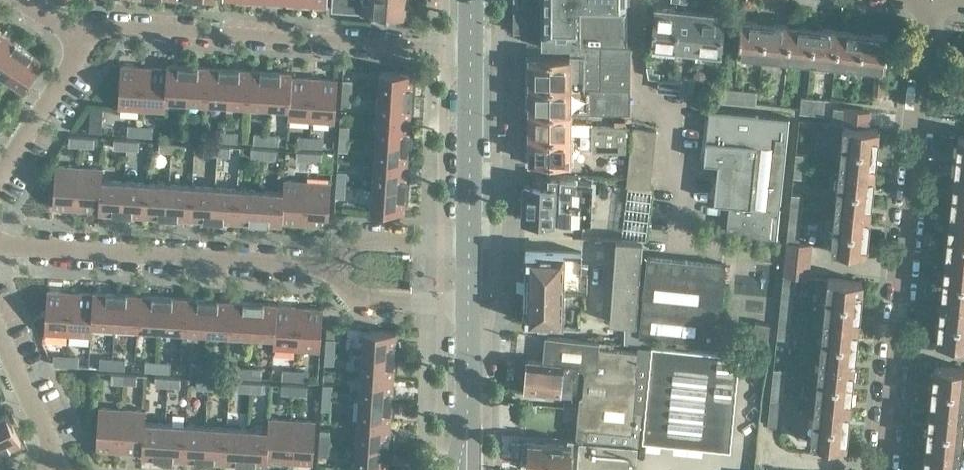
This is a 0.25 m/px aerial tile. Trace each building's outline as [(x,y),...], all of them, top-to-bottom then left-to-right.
[(407,0),(332,0),(331,9),(406,14),(406,10),(409,9),(410,2),(407,1),(407,0)] [(527,42),(529,42),(627,43),(627,0),(527,0),(527,42)] [(674,47),(678,9),(655,7),(652,45),(674,47)] [(697,49),(701,11),(678,9),(674,47),(697,49)] [(724,13),(701,11),(697,49),(720,51),(724,13)] [(763,53),(766,22),(741,19),(738,50),(763,53)] [(787,55),(790,24),(766,22),(763,53),(787,55)] [(814,27),(790,24),(787,55),(811,58),(814,27)] [(835,61),(839,30),(814,27),(811,58),(835,61)] [(860,63),(863,32),(839,30),(835,61),(860,63)] [(888,34),(863,32),(860,63),(876,65),(884,66),(885,66),(888,34)] [(24,46),(7,35),(0,46),(0,72),(5,76),(24,46)] [(529,57),(529,82),(631,82),(631,44),(569,44),(569,57),(529,57)] [(42,58),(24,46),(5,76),(23,87),(42,58)] [(186,100),(188,65),(167,64),(166,68),(168,68),(166,99),(186,100)] [(141,109),(144,67),(121,65),(118,107),(141,109)] [(206,101),(209,66),(188,65),(186,100),(206,101)] [(883,80),(884,66),(876,65),(875,79),(883,80)] [(227,103),(229,68),(209,66),(206,101),(227,103)] [(168,68),(166,68),(144,67),(141,109),(165,110),(166,99),(168,68)] [(248,104),(250,69),(229,68),(227,103),(248,104)] [(268,105),(271,70),(250,69),(248,104),(268,105)] [(288,107),(290,76),(292,76),(292,72),(271,70),(268,105),(288,107)] [(380,70),(379,94),(415,96),(416,82),(412,81),(413,72),(380,70)] [(726,77),(714,75),(711,98),(724,99),(725,87),(726,77)] [(314,78),(292,76),(290,76),(288,107),(288,118),(311,120),(314,78)] [(692,96),(694,77),(683,76),(682,80),(681,91),(681,95),(692,96)] [(681,91),(682,80),(659,77),(658,89),(681,91)] [(338,79),(314,78),(311,120),(335,121),(338,79)] [(352,79),(343,78),(342,91),(351,92),(352,79)] [(881,94),(883,80),(875,79),(873,93),(881,94)] [(631,86),(631,82),(529,82),(529,85),(532,104),(532,108),(570,110),(630,110),(631,86)] [(732,100),(733,88),(725,87),(724,99),(732,100)] [(740,101),(741,89),(733,88),(732,100),(740,101)] [(748,102),(749,90),(741,89),(740,101),(748,102)] [(756,103),(757,90),(749,90),(748,102),(756,103)] [(350,104),(351,92),(342,91),(341,104),(350,104)] [(414,111),(415,96),(379,94),(377,117),(410,119),(410,111),(414,111)] [(813,106),(814,97),(802,96),(801,104),(813,106)] [(825,107),(826,99),(826,98),(814,97),(813,106),(825,107)] [(812,114),(813,106),(801,104),(800,113),(812,114)] [(824,115),(825,107),(813,106),(812,114),(824,115)] [(844,116),(845,108),(833,106),(833,115),(844,116)] [(102,132),(103,108),(90,107),(89,132),(102,132)] [(570,134),(570,110),(532,108),(527,108),(527,118),(530,119),(530,123),(527,124),(526,132),(530,133),(530,134),(570,134)] [(868,126),(870,110),(845,108),(844,116),(844,123),(868,126)] [(709,109),(704,160),(718,161),(713,201),(729,202),(726,231),(777,237),(789,117),(709,109)] [(844,125),(844,123),(844,116),(833,115),(832,123),(844,125)] [(409,127),(410,119),(377,117),(376,139),(412,142),(413,127),(409,127)] [(879,127),(868,126),(844,123),(844,125),(839,165),(874,168),(874,163),(879,127)] [(349,125),(340,124),(339,137),(348,138),(349,125)] [(140,135),(140,126),(128,125),(127,134),(140,135)] [(626,126),(592,125),(592,150),(626,150),(626,126)] [(153,127),(140,126),(140,135),(153,136),(153,127)] [(657,130),(632,127),(631,139),(655,142),(657,130)] [(171,128),(171,137),(183,138),(184,129),(171,128)] [(197,129),(184,129),(183,138),(196,139),(197,129)] [(212,130),(212,140),(225,140),(225,131),(212,130)] [(238,132),(225,131),(225,140),(237,141),(238,132)] [(254,133),(253,142),(266,143),(266,134),(254,133)] [(279,135),(266,134),(266,143),(279,144),(279,135)] [(570,160),(570,134),(530,134),(530,136),(527,137),(527,142),(530,143),(530,147),(527,148),(526,162),(543,163),(544,160),(570,160)] [(958,134),(954,176),(963,177),(963,135),(958,134)] [(82,136),(69,135),(69,144),(81,145),(82,136)] [(94,146),(95,137),(82,136),(81,145),(94,146)] [(310,146),(310,137),(298,136),(297,145),(310,146)] [(310,146),(322,147),(323,138),(310,137),(310,146)] [(347,151),(348,138),(339,137),(338,150),(347,151)] [(127,139),(114,138),(113,147),(126,148),(127,139)] [(139,149),(139,140),(127,139),(126,148),(139,149)] [(411,157),(412,142),(376,139),(374,163),(407,165),(407,156),(411,157)] [(654,153),(655,142),(631,139),(630,151),(654,153)] [(172,142),(160,141),(159,150),(172,151),(172,142)] [(184,152),(185,143),(172,142),(172,151),(184,152)] [(218,145),(205,144),(205,153),(217,154),(218,145)] [(230,154),(231,145),(218,145),(217,154),(230,154)] [(264,148),(251,147),(250,156),(263,157),(264,148)] [(276,157),(276,148),(264,148),(263,157),(276,157)] [(309,160),(309,151),(297,150),(296,159),(309,160)] [(321,160),(322,151),(309,151),(309,160),(321,160)] [(653,165),(654,153),(630,151),(629,162),(653,165)] [(808,153),(795,152),(794,160),(807,161),(808,153)] [(806,169),(807,161),(794,160),(794,167),(806,169)] [(652,176),(653,165),(629,162),(628,174),(652,176)] [(406,173),(407,165),(374,163),(373,185),(409,187),(410,173),(406,173)] [(76,208),(79,166),(55,164),(52,206),(76,208)] [(870,210),(874,168),(839,165),(835,206),(870,210)] [(100,210),(101,179),(102,168),(79,166),(76,208),(98,209),(100,210)] [(805,176),(806,169),(794,167),(793,175),(805,176)] [(346,170),(337,170),(336,183),(345,183),(346,170)] [(525,184),(524,218),(575,220),(590,220),(592,181),(576,181),(576,175),(547,174),(547,179),(537,178),(537,184),(525,184)] [(651,188),(652,176),(628,174),(627,186),(651,188)] [(954,176),(949,217),(963,219),(963,177),(954,176)] [(122,213),(124,181),(101,179),(100,210),(98,209),(98,211),(122,213)] [(305,223),(307,181),(284,179),(283,191),(281,221),(282,221),(305,223)] [(144,214),(147,182),(124,181),(122,213),(144,214)] [(331,182),(307,181),(305,223),(328,224),(331,182)] [(167,216),(169,184),(147,182),(144,214),(167,216)] [(344,196),(345,183),(336,183),(335,195),(344,196)] [(190,217),(192,185),(169,184),(167,216),(190,217)] [(213,219),(215,187),(192,185),(190,217),(213,219)] [(408,202),(409,188),(409,187),(373,185),(371,209),(404,211),(404,202),(408,202)] [(236,220),(238,188),(215,187),(213,219),(236,220)] [(259,222),(261,189),(238,188),(236,220),(259,222)] [(281,221),(283,191),(261,189),(259,222),(282,223),(282,221),(281,221)] [(803,193),(792,192),(791,200),(803,201),(803,193)] [(802,209),(803,201),(791,200),(790,208),(802,209)] [(865,251),(870,210),(835,206),(831,247),(865,251)] [(801,217),(802,209),(790,208),(789,216),(801,217)] [(800,225),(801,217),(789,216),(788,224),(800,225)] [(949,217),(948,220),(945,258),(963,260),(963,219),(949,217)] [(799,233),(800,225),(788,224),(787,232),(799,233)] [(798,241),(799,233),(787,232),(787,240),(798,241)] [(641,239),(616,238),(614,287),(640,288),(641,239)] [(810,257),(811,243),(798,241),(787,240),(785,254),(810,257)] [(523,251),(523,252),(523,253),(524,253),(525,254),(524,258),(523,259),(523,260),(523,261),(524,262),(524,279),(524,290),(545,290),(545,284),(587,284),(587,268),(581,268),(582,251),(525,250),(524,250),(523,251)] [(639,335),(717,344),(718,344),(726,264),(647,255),(639,335)] [(945,258),(940,299),(963,302),(963,260),(945,258)] [(808,277),(809,262),(785,260),(783,274),(795,275),(808,277)] [(794,283),(795,275),(783,274),(783,282),(794,283)] [(828,276),(823,318),(858,322),(862,280),(828,276)] [(794,291),(794,283),(783,282),(782,290),(794,291)] [(580,304),(586,304),(587,284),(545,284),(545,290),(524,290),(523,307),(523,308),(522,308),(522,309),(522,310),(523,311),(524,315),(523,315),(522,316),(522,317),(522,318),(522,319),(523,319),(523,320),(580,321),(580,304)] [(68,334),(71,292),(47,290),(44,332),(68,334)] [(793,299),(794,291),(782,290),(781,298),(793,299)] [(114,325),(116,293),(93,291),(93,293),(94,293),(92,324),(114,325)] [(94,293),(93,293),(71,292),(68,334),(91,335),(92,324),(94,293)] [(137,326),(139,294),(116,293),(114,325),(137,326)] [(160,328),(162,296),(139,294),(137,326),(160,328)] [(183,329),(185,297),(162,296),(160,328),(183,329)] [(206,331),(208,299),(185,297),(183,329),(206,331)] [(792,307),(793,299),(781,298),(780,306),(792,307)] [(229,332),(231,300),(208,299),(206,331),(229,332)] [(940,299),(936,340),(963,343),(963,302),(940,299)] [(251,334),(253,301),(231,300),(229,332),(251,334)] [(274,335),(276,305),(277,305),(277,303),(253,301),(251,334),(274,335)] [(296,348),(299,306),(277,305),(276,305),(274,335),(273,347),(296,348)] [(323,308),(299,306),(296,348),(320,350),(323,308)] [(791,316),(792,307),(780,306),(779,314),(791,316)] [(790,324),(791,316),(779,314),(779,322),(790,324)] [(854,363),(858,322),(823,318),(819,359),(854,363)] [(770,323),(755,321),(753,339),(768,340),(770,323)] [(790,332),(790,324),(779,322),(778,330),(790,332)] [(364,329),(362,353),(398,355),(399,340),(395,340),(396,331),(364,329)] [(789,340),(790,332),(778,330),(777,338),(789,340)] [(614,343),(546,336),(544,360),(527,359),(524,390),(572,394),(575,366),(579,367),(579,364),(583,364),(584,377),(580,426),(583,426),(582,439),(637,444),(646,349),(638,348),(638,351),(613,349),(614,343)] [(335,338),(326,338),(325,350),(334,351),(335,338)] [(742,355),(716,352),(654,344),(642,439),(734,451),(742,355)] [(333,364),(334,351),(325,350),(324,363),(333,364)] [(397,370),(398,355),(362,353),(361,375),(393,377),(393,369),(397,370)] [(54,355),(53,364),(66,364),(66,355),(54,355)] [(79,356),(66,355),(66,364),(79,365),(79,356)] [(100,358),(99,367),(112,367),(112,358),(100,358)] [(125,359),(112,358),(112,367),(124,368),(125,359)] [(850,405),(854,363),(819,359),(815,401),(850,405)] [(145,361),(145,370),(157,370),(158,361),(145,361)] [(171,362),(158,361),(157,370),(170,371),(171,362)] [(191,364),(190,372),(203,373),(204,364),(191,364)] [(216,365),(204,364),(203,373),(216,374),(216,365)] [(934,364),(930,406),(963,410),(963,367),(934,364)] [(251,376),(251,367),(239,367),(238,376),(251,376)] [(264,368),(251,367),(251,376),(263,377),(264,368)] [(786,368),(775,367),(774,367),(773,375),(785,376),(786,368)] [(295,379),(295,370),(282,369),(282,378),(295,379)] [(308,371),(295,370),(295,379),(307,380),(308,371)] [(124,373),(112,372),(111,381),(124,382),(124,373)] [(136,383),(137,374),(124,373),(124,382),(136,383)] [(168,376),(155,375),(155,384),(167,385),(168,376)] [(392,386),(393,377),(361,375),(359,398),(395,401),(396,386),(392,386)] [(784,384),(785,376),(773,375),(772,383),(784,384)] [(180,386),(181,377),(168,376),(167,385),(180,386)] [(209,379),(197,378),(196,387),(209,388),(209,379)] [(221,389),(222,379),(209,379),(209,388),(221,389)] [(250,390),(250,381),(238,381),(237,390),(250,390)] [(263,391),(263,382),(250,381),(250,390),(263,391)] [(294,393),(294,384),(282,383),(281,392),(294,393)] [(332,384),(323,383),(322,396),(331,397),(332,384)] [(783,392),(784,384),(772,383),(772,391),(783,392)] [(306,394),(307,385),(294,384),(294,393),(306,394)] [(782,400),(783,397),(783,392),(772,391),(771,399),(782,400)] [(322,396),(321,409),(330,409),(331,397),(322,396)] [(395,415),(395,401),(359,398),(358,421),(390,423),(391,415),(395,415)] [(784,400),(782,400),(771,399),(768,423),(782,425),(784,400)] [(845,445),(850,405),(815,401),(811,442),(845,445)] [(963,413),(963,410),(930,406),(925,447),(960,451),(963,413)] [(119,450),(122,408),(99,407),(96,449),(119,450)] [(143,452),(145,421),(146,410),(122,408),(119,450),(142,452),(143,452)] [(0,415),(0,448),(2,452),(21,443),(6,412),(0,415)] [(289,461),(292,419),(268,418),(268,429),(266,460),(267,460),(289,461)] [(316,421),(292,419),(289,461),(313,463),(316,421)] [(163,457),(165,423),(145,421),(143,452),(142,452),(141,456),(163,457)] [(390,431),(390,423),(358,421),(356,444),(393,446),(394,432),(390,431)] [(183,459),(186,424),(165,423),(163,457),(183,459)] [(204,460),(206,425),(186,424),(183,459),(204,460)] [(225,461),(227,427),(206,425),(204,460),(225,461)] [(245,463),(248,428),(227,427),(225,461),(245,463)] [(266,460),(268,429),(248,428),(245,463),(267,464),(267,460),(266,460)] [(329,429),(320,429),(319,442),(328,442),(329,429)] [(637,444),(582,439),(569,438),(568,443),(524,440),(522,465),(530,466),(530,464),(569,467),(569,469),(634,469),(637,444)] [(319,442),(318,454),(327,455),(328,442),(319,442)] [(392,461),(393,446),(356,444),(355,468),(387,469),(388,461),(392,461)] [(960,451),(925,447),(923,469),(958,469),(960,451)]
